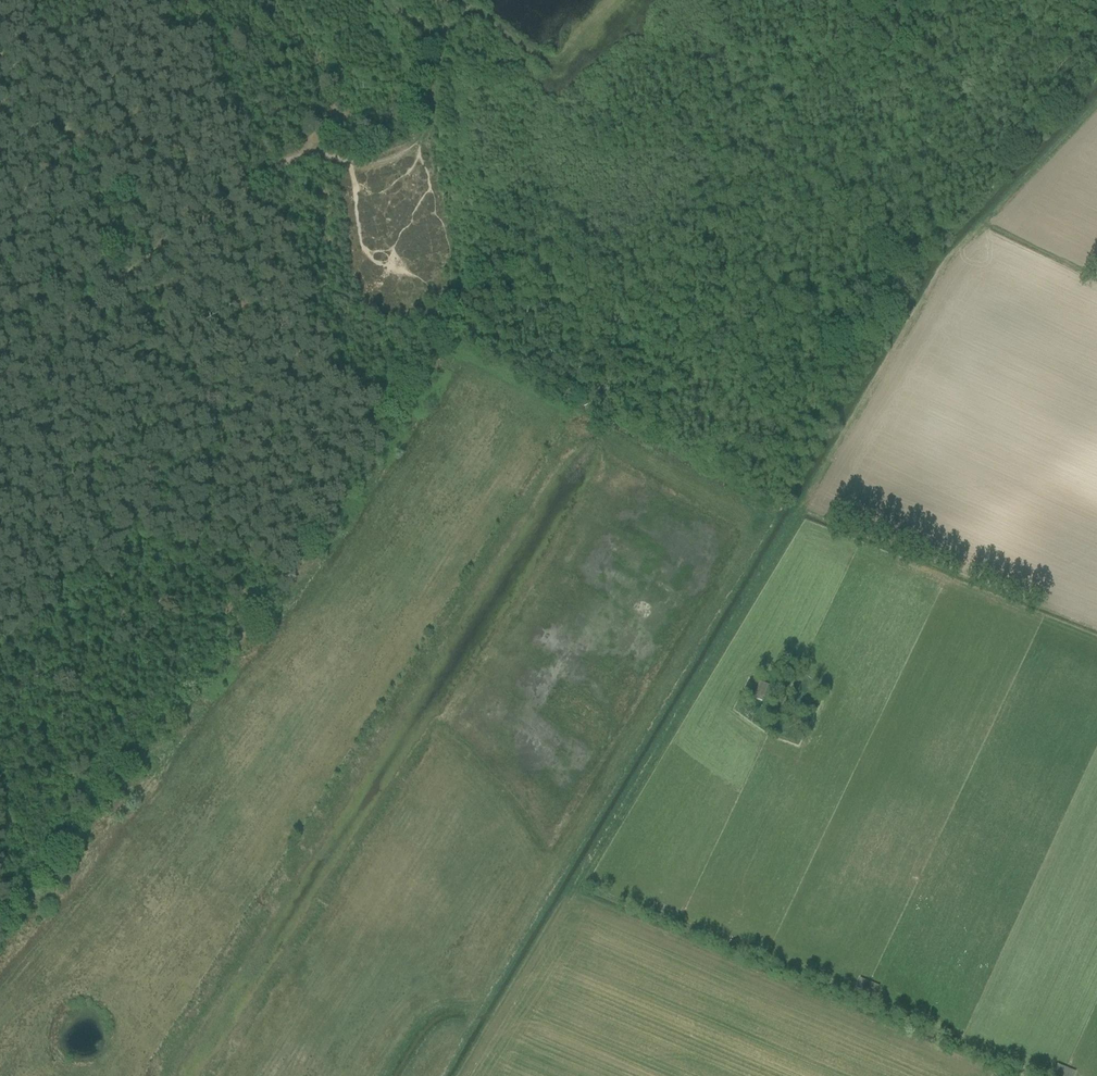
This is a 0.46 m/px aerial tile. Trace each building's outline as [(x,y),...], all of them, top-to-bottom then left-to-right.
[(1079,1074),(1062,1066),(1059,1074),(1064,1075),(1078,1075),(1079,1074)]
